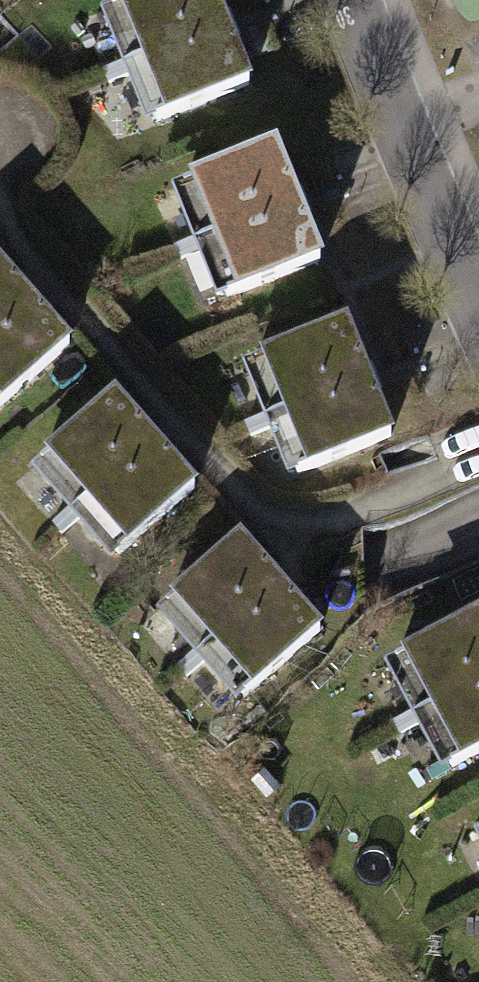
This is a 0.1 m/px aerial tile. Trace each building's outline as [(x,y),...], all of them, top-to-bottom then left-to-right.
[(87,19),(110,79),(227,34),(214,0),(136,0),(87,19)] [(227,34),(110,79),(133,140),(250,95),(227,34)] [(272,149),(155,199),(181,258),(297,208),(272,149)] [(297,208),(181,258),(206,317),(323,266),(297,208)] [(26,304),(0,276),(0,327),(26,304)] [(0,327),(0,408),(66,347),(26,304),(0,327)] [(336,321),(224,366),(249,427),(361,382),(336,321)] [(361,382),(249,427),(273,487),(385,443),(361,382)] [(103,393),(8,483),(49,527),(145,436),(103,393)] [(145,436),(49,527),(91,569),(185,479),(145,436)] [(233,530),(131,621),(178,673),(280,582),(233,530)] [(280,582),(178,673),(218,717),(320,626),(280,582)] [(366,668),(395,725),(478,683),(478,617),(477,613),(366,668)] [(395,725),(424,782),(478,754),(478,683),(395,725)] [(457,839),(478,880),(478,828),(457,839)]
